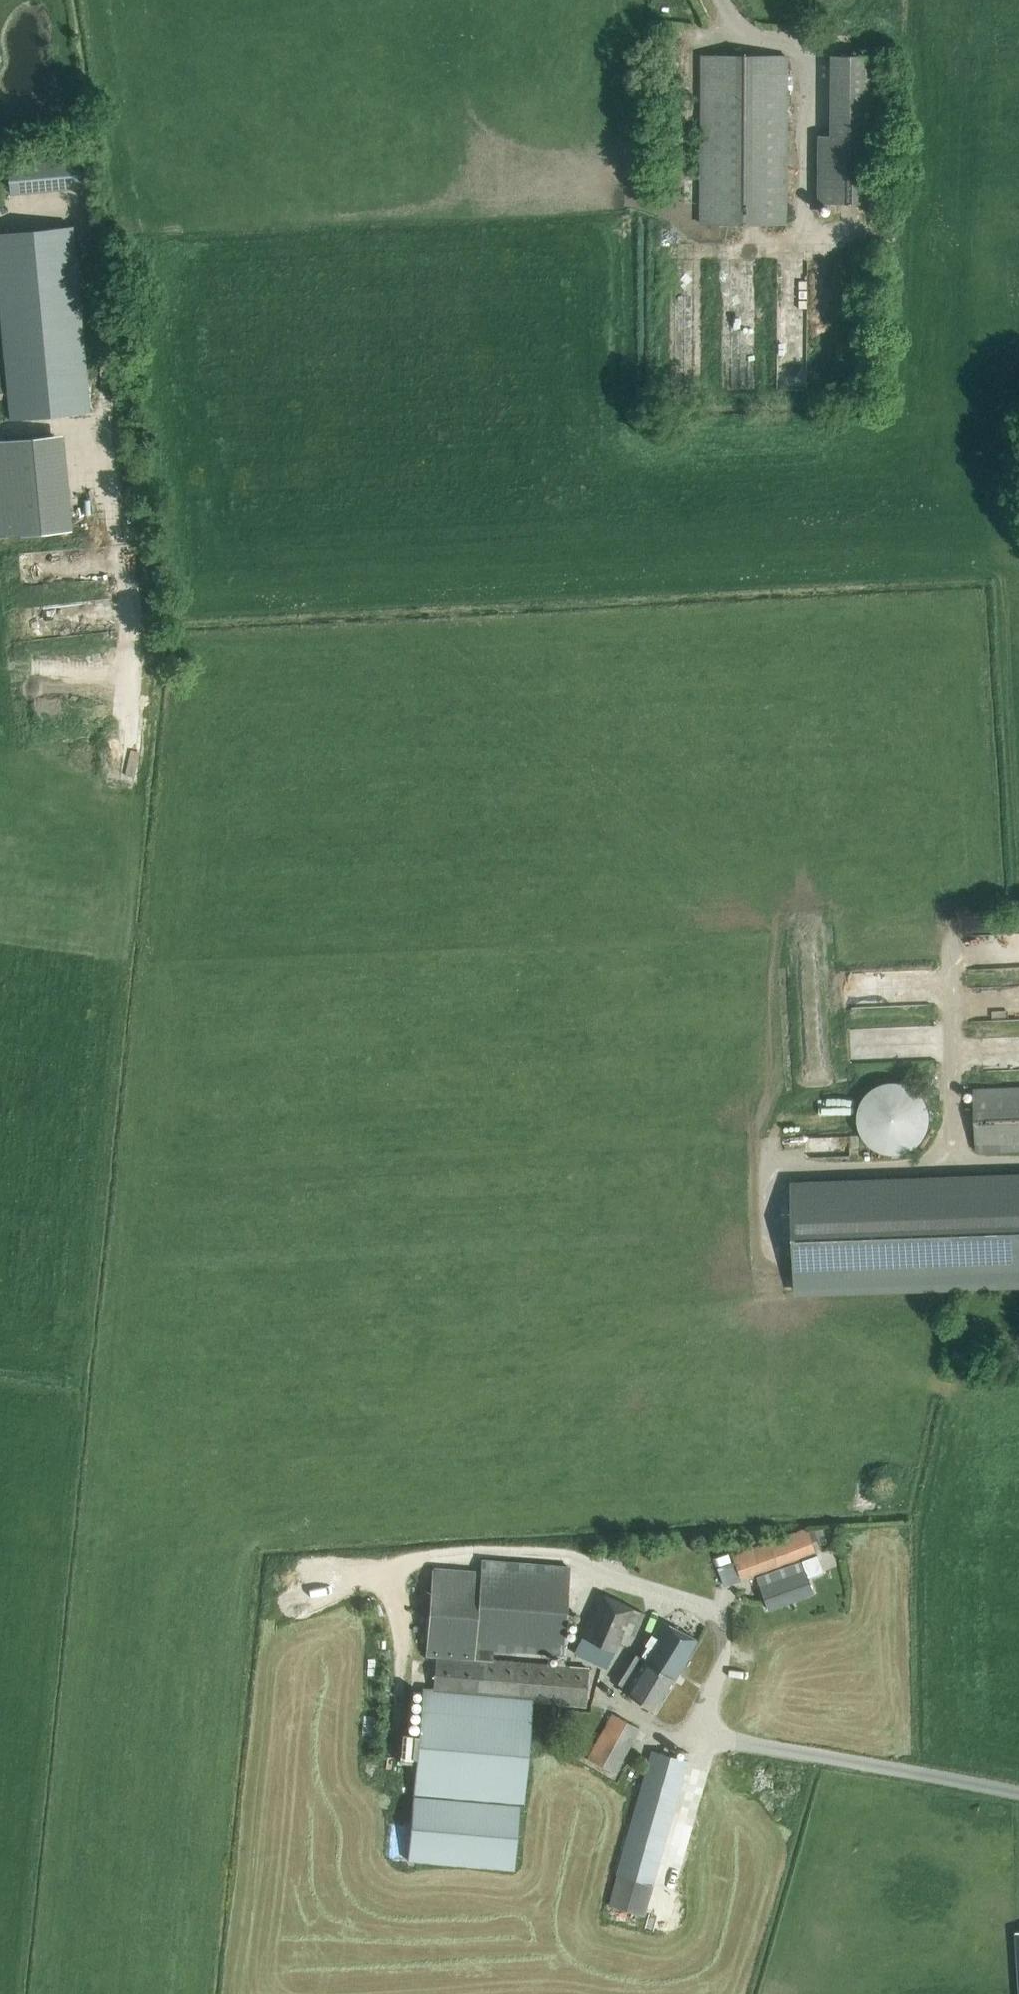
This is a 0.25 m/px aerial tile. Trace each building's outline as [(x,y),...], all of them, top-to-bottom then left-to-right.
[(700,224),(786,224),(786,55),(701,55),(700,224)] [(815,203),(878,203),(878,55),(828,55),(828,134),(815,134),(815,203)] [(58,155),(62,187),(81,186),(78,153),(58,155)] [(10,419),(90,411),(73,226),(0,233),(0,311),(10,419)] [(0,443),(0,512),(3,543),(81,536),(72,436),(0,443)] [(860,1130),(864,1138),(870,1145),(880,1151),(890,1154),(900,1154),(910,1150),(919,1145),(925,1138),(930,1128),(932,1117),(931,1108),(927,1099),(922,1092),(914,1085),(905,1081),(896,1079),(885,1081),(875,1085),(868,1090),(862,1099),(858,1109),(857,1119),(860,1130)] [(975,1089),(977,1151),(1018,1149),(1018,1087),(975,1089)] [(791,1183),(795,1290),(1018,1282),(1018,1174),(791,1183)] [(741,1580),(756,1575),(768,1609),(813,1593),(801,1558),(816,1553),(808,1530),(733,1558),(741,1580)] [(568,1666),(492,1660),(493,1649),(565,1654),(571,1565),(482,1559),(481,1570),(433,1566),(426,1655),(436,1656),(433,1691),(433,1692),(529,1700),(585,1704),(588,1667),(568,1666)] [(585,1636),(577,1654),(607,1667),(624,1631),(635,1636),(646,1613),(599,1592),(581,1634),(585,1636)] [(645,1658),(644,1660),(636,1654),(618,1684),(626,1689),(624,1692),(655,1711),(699,1640),(664,1618),(641,1655),(645,1658)] [(433,1692),(433,1691),(422,1690),(418,1732),(401,1731),(399,1764),(415,1765),(407,1859),(515,1869),(529,1700),(433,1692)] [(589,1759),(615,1773),(630,1745),(640,1728),(613,1713),(589,1759)] [(608,1905),(643,1915),(687,1759),(652,1750),(608,1905)]
